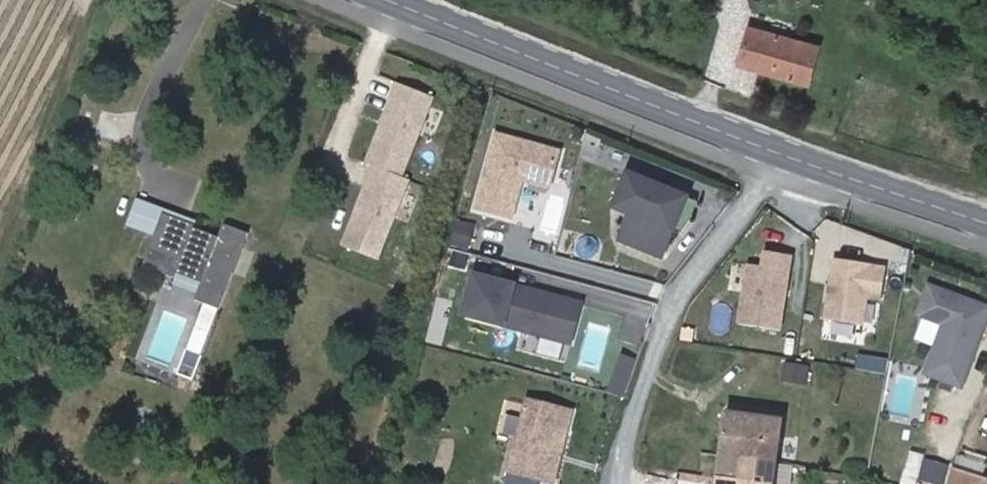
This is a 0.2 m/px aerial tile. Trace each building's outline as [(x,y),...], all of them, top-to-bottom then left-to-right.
[(756,59),(746,95),(814,114),(824,78),(756,59)] [(390,113),(361,194),(369,196),(339,277),(374,290),(404,209),(396,207),(425,126),(390,113)] [(471,236),(508,245),(517,206),(545,213),(554,177),(489,161),(471,236)] [(686,243),(693,222),(624,197),(616,218),(633,224),(628,238),(618,264),(661,279),(671,253),(676,239),(686,243)] [(196,224),(197,221),(136,199),(126,226),(154,236),(162,212),(196,224)] [(222,307),(249,230),(224,221),(219,236),(195,227),(196,224),(162,212),(154,236),(143,265),(177,277),(179,272),(203,280),(199,293),(197,298),(206,301),(222,307)] [(633,224),(616,218),(611,232),(628,238),(633,224)] [(686,243),(676,239),(671,253),(678,255),(686,243)] [(454,248),(449,266),(467,271),(472,252),(454,248)] [(737,346),(779,352),(790,278),(763,274),(761,289),(746,287),(737,346)] [(821,340),(862,346),(866,318),(881,320),(885,291),(830,282),(821,340)] [(566,366),(576,327),(474,302),(464,340),(566,366)] [(986,330),(925,304),(913,331),(939,342),(919,390),(955,405),(986,330)] [(195,330),(199,317),(174,309),(173,314),(170,322),(195,330)] [(218,344),(202,338),(177,407),(194,413),(218,344)] [(512,483),(549,483),(559,441),(570,444),(575,424),(529,413),(512,483)] [(724,483),(778,483),(784,430),(731,424),(724,483)] [(549,483),(562,483),(570,444),(559,441),(549,483)]
